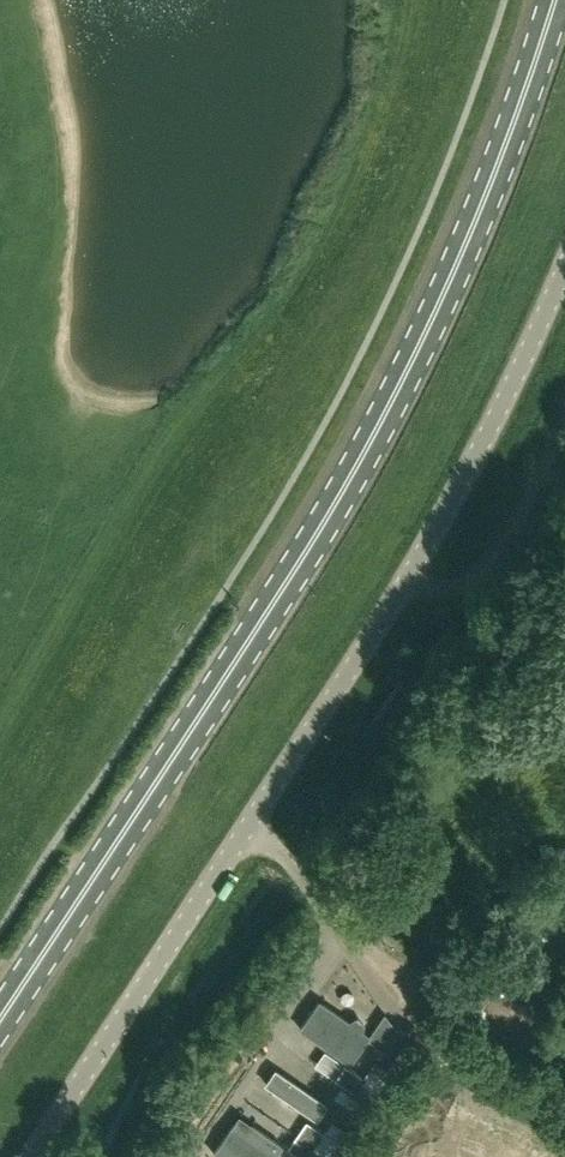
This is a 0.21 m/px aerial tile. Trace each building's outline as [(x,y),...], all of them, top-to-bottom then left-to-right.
[(300,1029),(351,1065),(370,1038),(320,1002),(300,1029)] [(376,1107),(397,1077),(374,1061),(364,1077),(345,1064),(335,1079),(376,1107)] [(325,1103),(274,1068),(264,1082),(315,1117),(325,1103)] [(213,1152),(221,1156),(278,1156),(275,1155),(282,1144),(239,1114),(213,1152)] [(306,1121),(296,1136),(314,1148),(324,1133),(306,1121)] [(315,1149),(327,1156),(340,1156),(354,1137),(333,1121),(315,1149)] [(296,1136),(288,1148),(301,1156),(308,1156),(314,1148),(296,1136)] [(315,1149),(309,1156),(327,1156),(315,1149)]
